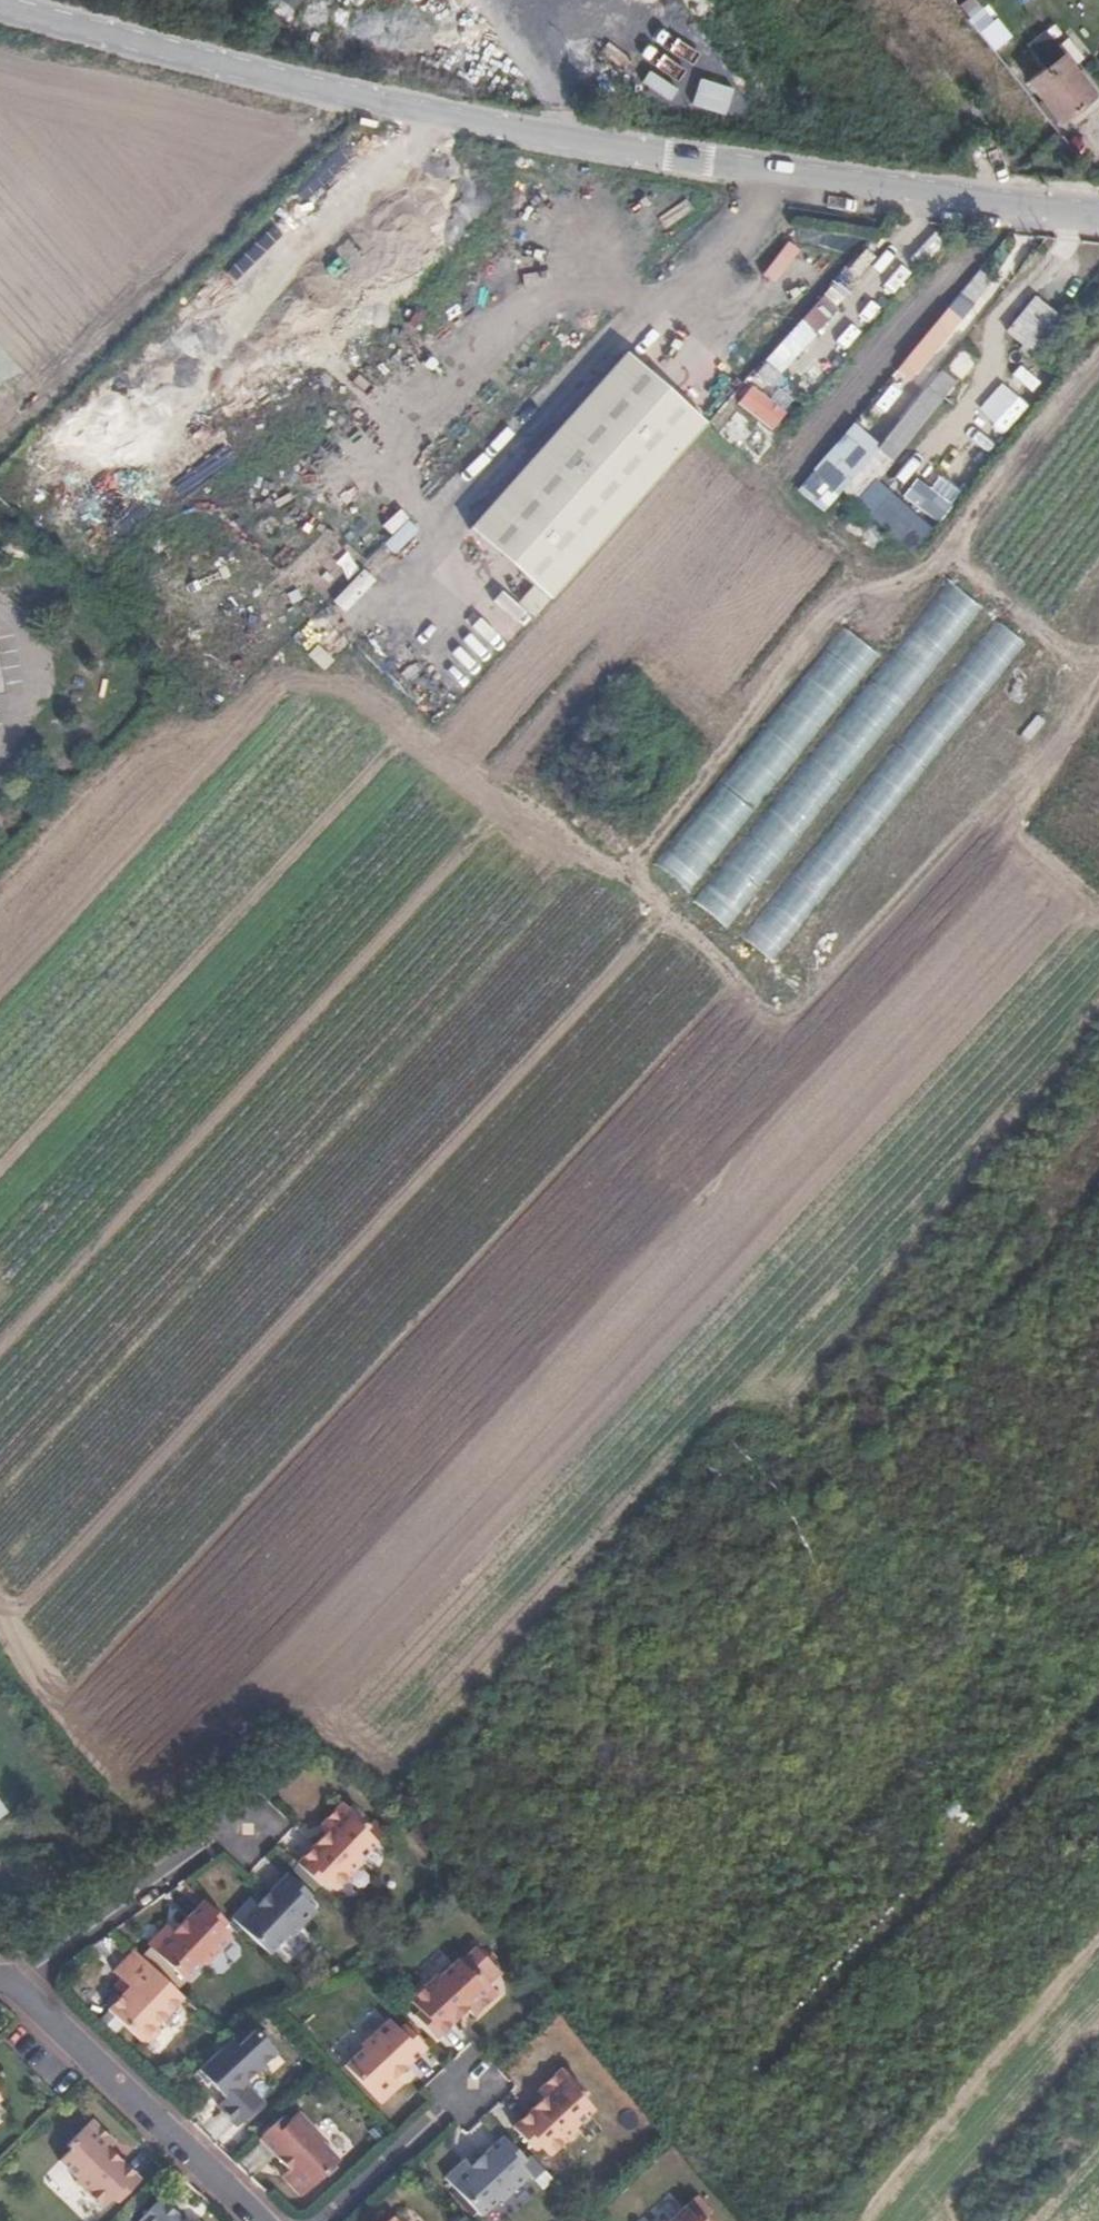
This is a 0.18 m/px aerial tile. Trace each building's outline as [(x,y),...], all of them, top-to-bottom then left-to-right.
[(1005,62),(1018,52),(995,24),(983,34),(999,53),(1005,62)] [(1060,121),(1094,94),(1045,31),(1027,45),(1045,67),(1028,81),(1060,121)] [(1005,62),(1007,64),(1020,55),(1018,52),(1005,62)] [(1043,149),(1062,135),(1007,64),(1005,62),(999,53),(982,66),(1000,90),(996,92),(1043,149)] [(911,380),(971,308),(958,296),(898,369),(911,380)] [(836,309),(823,297),(765,362),(778,374),(836,309)] [(1062,319),(1035,299),(1008,333),(1034,355),(1062,319)] [(466,527),(545,599),(704,424),(624,352),(466,527)] [(753,373),(738,389),(781,431),(796,414),(753,373)] [(856,504),(952,385),(938,374),(927,388),(926,388),(879,446),(843,492),(856,504)] [(797,492),(825,515),(843,492),(879,446),(851,425),(797,492)] [(935,475),(928,487),(914,478),(901,500),(940,523),(960,490),(935,475)] [(389,556),(419,537),(410,522),(380,540),(389,556)] [(361,570),(332,602),(345,613),(374,581),(361,570)] [(926,610),(696,903),(724,924),(953,632),(926,610)] [(777,966),(1017,638),(988,617),(748,944),(777,966)] [(654,865),(690,892),(877,654),(841,627),(654,865)] [(327,1829),(297,1860),(320,1882),(326,1877),(335,1887),(361,1860),(359,1857),(377,1838),(365,1827),(368,1824),(343,1799),(320,1822),(327,1829)] [(253,1890),(231,1914),(269,1950),(288,1932),(290,1935),(316,1908),(306,1898),(311,1892),(288,1870),(260,1897),(253,1890)] [(168,1917),(146,1940),(184,1976),(203,1958),(205,1960),(231,1934),(221,1924),(226,1918),(203,1897),(175,1923),(168,1917)] [(175,1996),(125,1949),(104,1969),(120,1985),(98,2007),(131,2041),(133,2038),(135,2040),(140,2039),(149,2031),(150,2026),(148,2024),(175,1996)] [(471,2017),(495,1995),(459,1957),(439,1974),(437,1971),(410,1996),(419,2007),(414,2012),(436,2036),(465,2010),(471,2017)] [(394,2075),(426,2045),(404,2021),(398,2026),(389,2016),(361,2042),(363,2044),(345,2062),(356,2074),(353,2078),(377,2104),(401,2082),(394,2075)] [(229,2035),(199,2062),(209,2073),(206,2075),(223,2094),(215,2101),(235,2122),(260,2099),(237,2074),(251,2061),(256,2066),(275,2048),(253,2025),(235,2042),(229,2035)] [(545,2094),(513,2124),(535,2147),(540,2143),(550,2153),(578,2127),(575,2124),(594,2107),(582,2094),(586,2091),(562,2065),(538,2087),(545,2094)] [(275,2169),(298,2193),(336,2158),(319,2138),(322,2135),(296,2108),(287,2117),(281,2112),(257,2133),(282,2163),(275,2169)] [(113,2193),(136,2170),(105,2140),(111,2132),(88,2110),(63,2136),(67,2139),(55,2152),(73,2170),(70,2172),(98,2198),(107,2189),(113,2193)] [(468,2152),(444,2174),(479,2212),(500,2195),(502,2197),(529,2172),(519,2162),(525,2157),(503,2133),(474,2159),(468,2152)] [(156,2189),(132,2213),(138,2218),(135,2220),(201,2220),(193,2213),(186,2220),(156,2189)] [(700,2212),(696,2216),(684,2203),(666,2220),(708,2220),(700,2212)] [(391,2213),(383,2220),(399,2220),(391,2213)]
